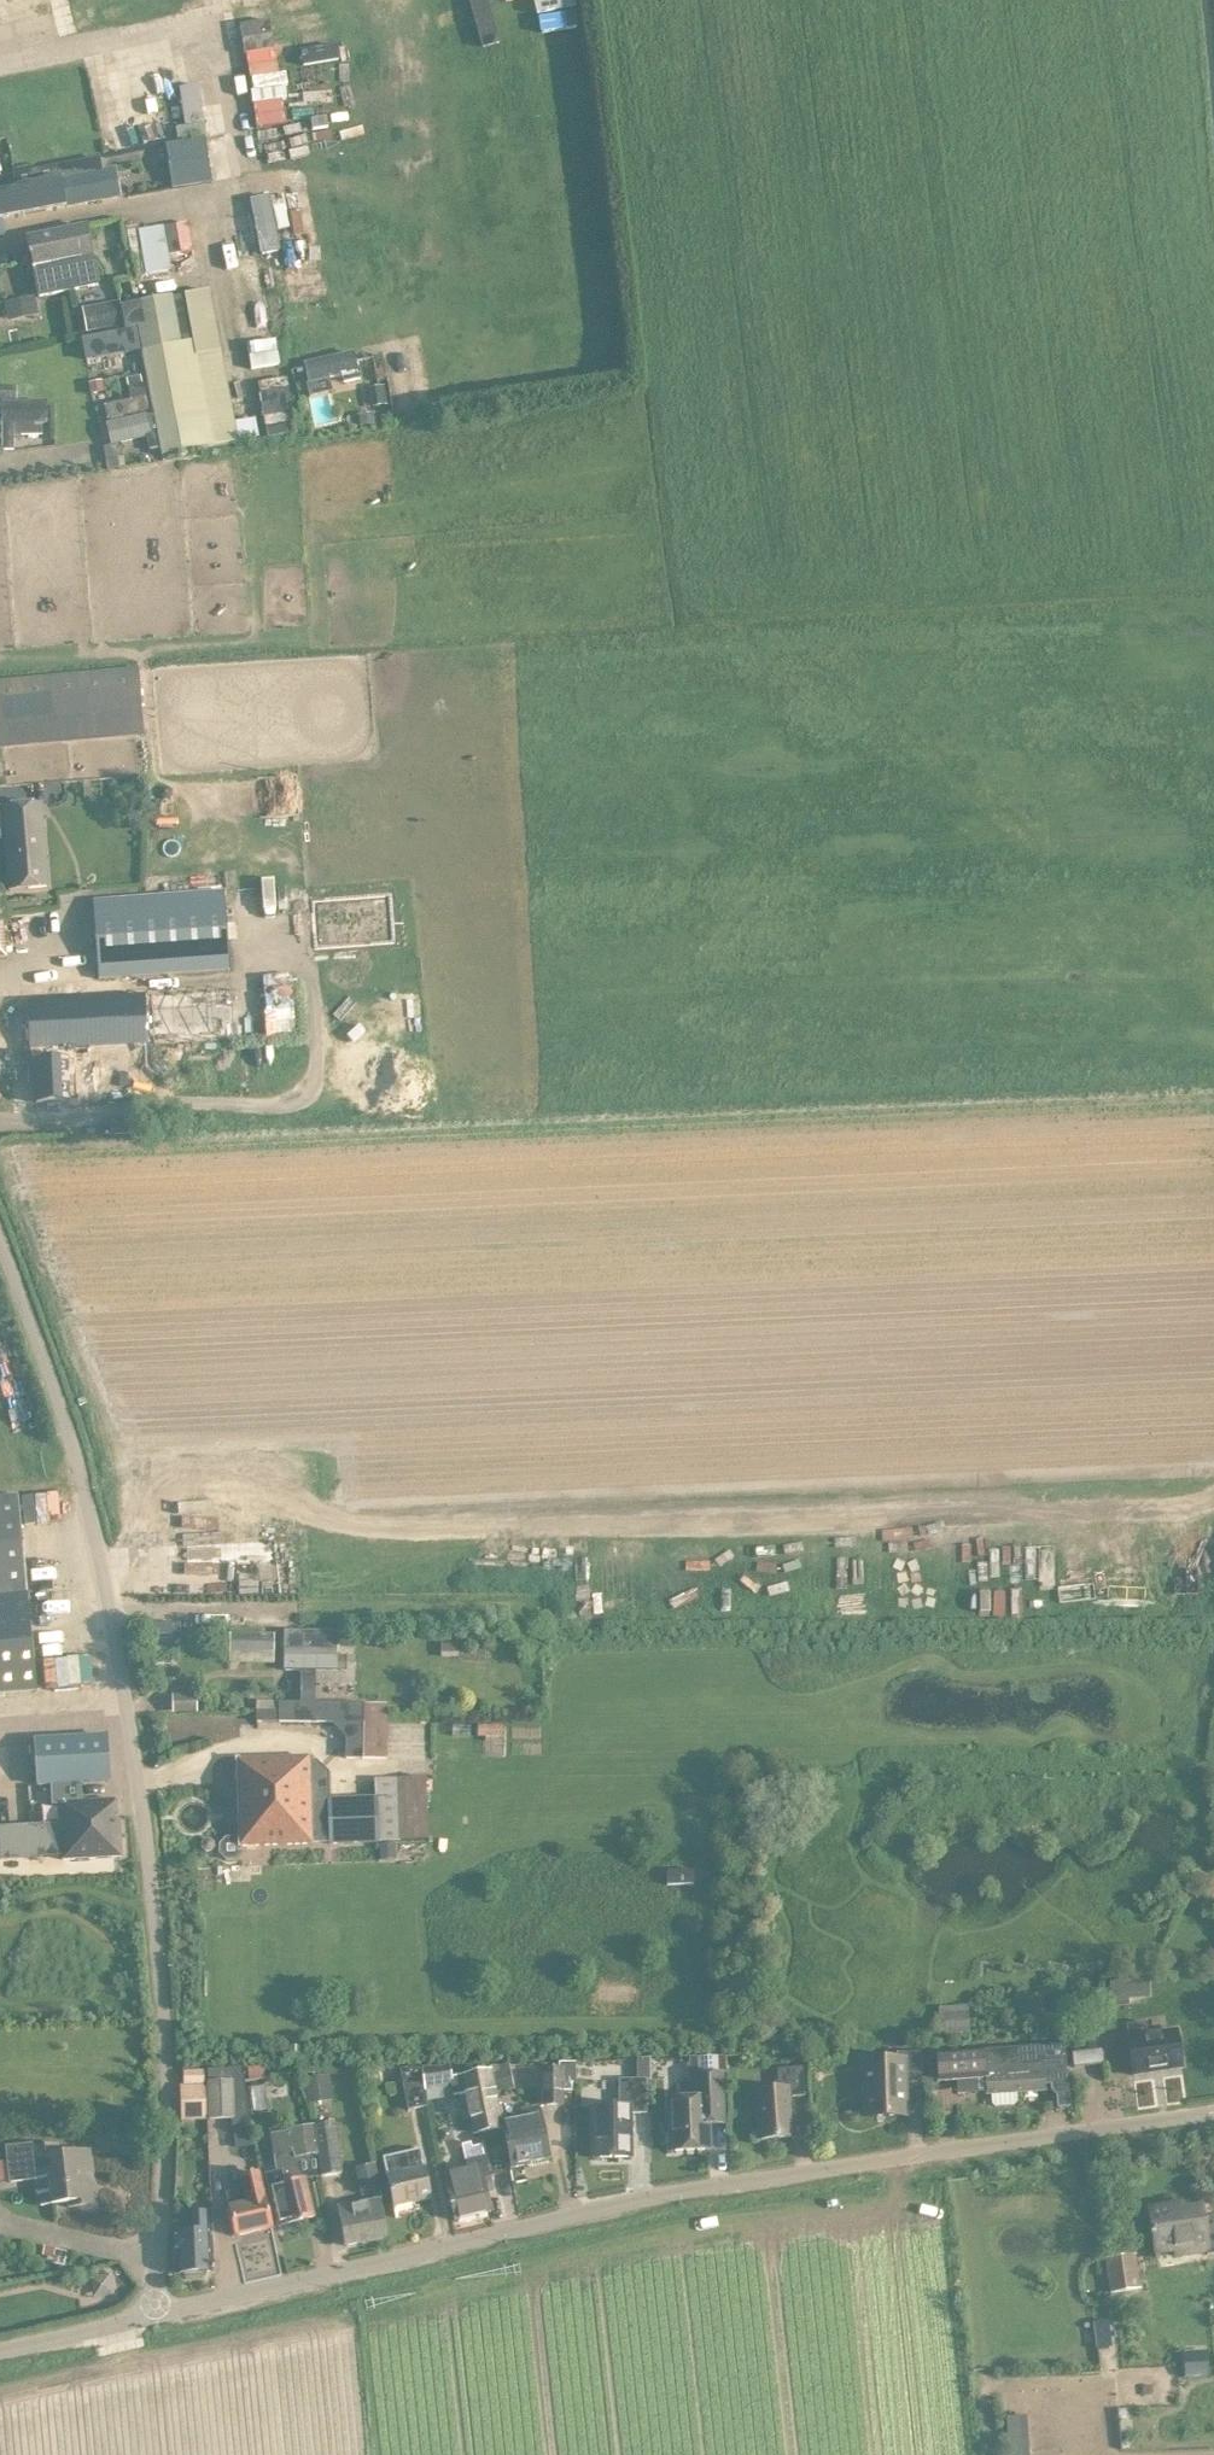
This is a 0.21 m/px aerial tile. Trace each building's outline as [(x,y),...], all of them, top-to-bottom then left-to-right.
[(200,134),(188,135),(160,140),(167,185),(206,179),(200,134)] [(0,188),(0,214),(109,195),(116,194),(111,163),(96,165),(94,154),(50,162),(53,177),(11,185),(11,186),(0,188)] [(82,224),(23,236),(34,295),(93,283),(82,224)] [(293,241),(299,275),(289,277),(291,288),(302,286),(304,296),(324,292),(313,237),(293,241)] [(149,411),(152,430),(157,452),(233,439),(206,286),(129,300),(134,324),(142,371),(147,402),(149,411)] [(3,318),(34,312),(30,293),(0,299),(0,305),(3,318)] [(120,326),(134,324),(129,300),(116,302),(115,297),(77,304),(81,330),(119,323),(120,326)] [(78,335),(81,356),(109,351),(133,347),(136,347),(132,325),(78,335)] [(137,370),(133,347),(109,351),(113,375),(137,370)] [(298,365),(303,382),(330,375),(332,382),(341,380),(339,373),(352,370),(348,353),(298,365)] [(143,403),(147,402),(142,371),(121,376),(125,396),(99,401),(102,416),(144,408),(143,403)] [(254,377),(262,432),(289,428),(287,418),(289,418),(283,373),(254,377)] [(97,379),(87,381),(90,391),(99,389),(97,379)] [(0,384),(0,398),(11,398),(11,384),(0,384)] [(0,398),(0,447),(10,447),(10,432),(10,421),(37,420),(42,420),(42,398),(11,398),(0,398)] [(146,431),(152,430),(149,411),(142,413),(142,411),(102,420),(107,443),(147,434),(146,431)] [(369,411),(354,413),(356,422),(370,420),(369,411)] [(140,732),(134,667),(0,678),(0,745),(140,732)] [(5,888),(44,884),(37,800),(0,803),(0,843),(5,888)] [(220,888),(143,893),(88,898),(94,976),(225,966),(220,888)] [(387,893),(308,898),(311,946),(390,941),(387,893)] [(22,999),(25,1047),(29,1047),(29,1059),(26,1060),(27,1082),(32,1082),(33,1100),(65,1099),(65,1098),(73,1098),(70,1045),(129,1042),(127,993),(22,999)] [(126,1116),(108,1117),(108,1130),(126,1129),(126,1116)] [(33,1688),(14,1493),(0,1494),(0,1691),(33,1688)] [(275,1700),(253,1700),(253,1719),(258,1719),(258,1709),(275,1709),(275,1719),(276,1719),(327,1720),(348,1720),(358,1720),(382,1720),(382,1700),(360,1701),(311,1701),(311,1681),(311,1669),(332,1669),(341,1669),(341,1666),(341,1654),(332,1654),(333,1641),(333,1626),(280,1627),(280,1641),(280,1654),(280,1668),(296,1669),(295,1700),(275,1700)] [(224,1649),(269,1649),(269,1631),(225,1630),(224,1649)] [(459,1640),(437,1641),(437,1651),(459,1651),(459,1640)] [(58,1853),(58,1857),(116,1854),(115,1814),(113,1814),(113,1798),(79,1800),(78,1780),(104,1779),(103,1756),(101,1733),(31,1737),(33,1760),(34,1782),(34,1783),(47,1782),(49,1801),(55,1801),(56,1821),(0,1825),(0,1856),(58,1853)] [(303,1754),(232,1756),(235,1844),(308,1841),(307,1839),(325,1838),(325,1841),(328,1841),(328,1839),(327,1797),(326,1770),(313,1758),(303,1758),(303,1754)] [(372,1795),(327,1797),(328,1839),(328,1841),(397,1838),(395,1807),(423,1806),(427,1805),(426,1773),(372,1775),(372,1795)] [(200,1836),(197,1840),(197,1845),(201,1848),(206,1848),(210,1844),(209,1839),(206,1836),(200,1836)] [(390,1840),(376,1841),(376,1855),(390,1855),(390,1840)] [(662,1866),(663,1882),(689,1881),(689,1866),(662,1866)] [(1190,1867),(1181,1887),(1192,1892),(1201,1873),(1190,1867)] [(1146,1993),(1145,1975),(1105,1977),(1107,2002),(1125,2001),(1125,1995),(1146,1993)] [(934,2010),(936,2032),(966,2029),(964,2008),(934,2010)] [(1121,2021),(1128,2072),(1179,2065),(1173,2024),(1145,2028),(1143,2017),(1121,2021)] [(1066,2036),(1070,2064),(1099,2060),(1095,2032),(1066,2036)] [(302,2042),(281,2042),(281,2055),(303,2055),(302,2042)] [(926,2050),(923,2051),(922,2061),(929,2063),(932,2077),(983,2073),(983,2090),(1040,2086),(1039,2081),(1064,2080),(1062,2042),(1008,2045),(928,2050),(926,2050)] [(899,2077),(916,2077),(915,2048),(891,2049),(891,2056),(858,2057),(859,2112),(900,2111),(899,2077)] [(719,2054),(710,2054),(710,2071),(719,2070),(719,2054)] [(549,2066),(538,2067),(538,2102),(538,2103),(560,2104),(560,2087),(571,2087),(572,2059),(554,2059),(554,2066),(549,2066)] [(502,2062),(488,2065),(488,2069),(493,2088),(510,2085),(506,2066),(502,2062)] [(257,2063),(244,2065),(245,2076),(258,2075),(257,2063)] [(417,2065),(420,2088),(443,2085),(443,2082),(446,2082),(445,2063),(417,2065)] [(423,2102),(420,2088),(415,2064),(396,2064),(404,2106),(423,2102)] [(791,2135),(788,2096),(802,2095),(800,2066),(775,2068),(776,2087),(753,2089),(756,2138),(791,2135)] [(483,2067),(446,2074),(450,2092),(461,2090),(469,2130),(484,2128),(497,2126),(501,2125),(499,2116),(493,2088),(488,2069),(486,2069),(486,2067),(484,2068),(483,2067)] [(236,2068),(202,2069),(204,2117),(243,2116),(236,2068)] [(704,2106),(721,2106),(719,2071),(692,2073),(692,2091),(683,2092),(683,2097),(666,2097),(668,2150),(706,2148),(704,2106)] [(299,2077),(303,2101),(329,2097),(326,2073),(299,2077)] [(629,2112),(644,2112),(643,2078),(617,2078),(617,2105),(590,2105),(591,2156),(629,2155),(629,2112)] [(180,2081),(176,2081),(177,2117),(201,2117),(201,2081),(180,2081)] [(927,2091),(927,2103),(947,2102),(946,2090),(927,2091)] [(1064,2092),(1052,2093),(1053,2105),(1065,2104),(1064,2092)] [(519,2112),(499,2116),(501,2125),(505,2144),(509,2162),(549,2156),(538,2103),(538,2102),(517,2106),(519,2112)] [(309,2123),(304,2124),(313,2174),(338,2170),(330,2120),(320,2121),(309,2123)] [(272,2168),(262,2171),(265,2185),(274,2224),(296,2219),(309,2216),(299,2176),(313,2174),(304,2124),(303,2125),(298,2126),(266,2131),(272,2168)] [(464,2167),(440,2172),(448,2202),(451,2216),(488,2210),(479,2175),(485,2173),(478,2142),(468,2145),(467,2139),(458,2141),(464,2167)] [(6,2181),(29,2179),(32,2202),(47,2200),(47,2203),(64,2201),(65,2206),(91,2202),(87,2169),(85,2149),(55,2151),(54,2142),(25,2146),(25,2143),(1,2146),(6,2181)] [(379,2156),(382,2173),(390,2204),(428,2196),(422,2164),(415,2149),(379,2156)] [(376,2187),(372,2161),(350,2166),(355,2191),(358,2191),(360,2199),(334,2204),(342,2244),(384,2237),(375,2196),(375,2187),(376,2187)] [(221,2191),(224,2203),(232,2233),(268,2226),(260,2194),(253,2170),(237,2174),(240,2187),(221,2191)] [(1203,2249),(1204,2251),(1213,2250),(1213,2212),(1198,2214),(1197,2206),(1168,2210),(1167,2204),(1146,2207),(1152,2250),(1171,2248),(1172,2254),(1203,2249)] [(201,2270),(208,2269),(208,2267),(210,2267),(210,2263),(208,2264),(206,2213),(183,2213),(183,2232),(171,2232),(173,2271),(180,2271),(183,2274),(198,2274),(201,2270)] [(1136,2285),(1130,2251),(1100,2256),(1106,2290),(1136,2285)] [(1204,2353),(1179,2354),(1180,2374),(1205,2373),(1204,2353)]
